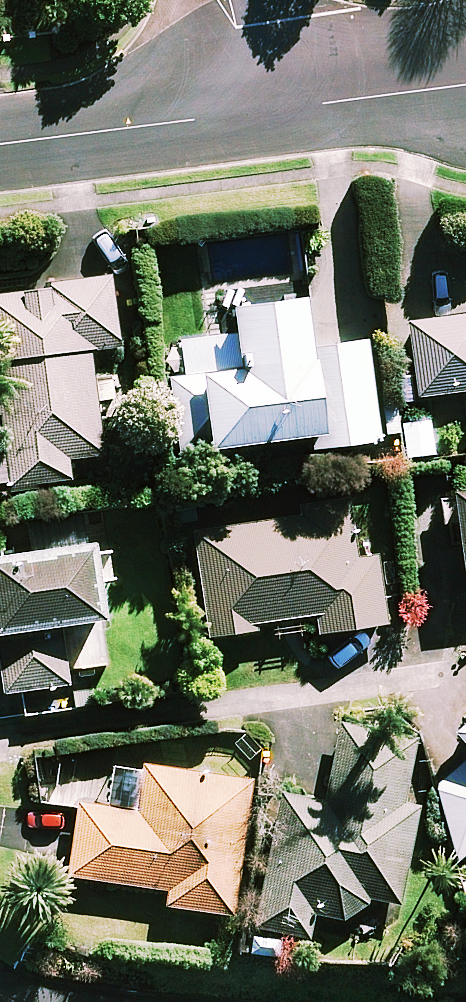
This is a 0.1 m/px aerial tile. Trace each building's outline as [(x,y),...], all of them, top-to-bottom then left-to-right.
[(38,490),(37,482),(71,479),(69,455),(102,451),(92,346),(120,343),(113,274),(1,286),(15,425),(0,426),(0,493),(38,490)] [(311,345),(304,292),(236,300),(244,367),(171,376),(180,447),(327,429),(328,443),(380,437),(368,338),(311,345)] [(409,323),(420,396),(465,389),(465,314),(409,323)] [(440,502),(443,526),(459,524),(465,579),(465,485),(454,486),(456,500),(440,502)] [(356,560),(347,497),(300,504),(302,515),(197,529),(210,627),(317,612),(319,630),(386,621),(377,557),(356,560)] [(93,543),(0,554),(0,653),(5,690),(69,682),(61,619),(101,614),(93,543)] [(453,726),(465,741),(465,715),(453,726)] [(415,734),(341,720),(326,801),(283,793),(259,926),(310,935),(314,910),(357,918),(361,894),(400,902),(418,805),(403,802),(415,734)] [(435,781),(460,858),(465,853),(465,756),(435,781)] [(251,780),(115,763),(110,805),(77,801),(68,874),(169,886),(167,904),(235,912),(251,780)]
